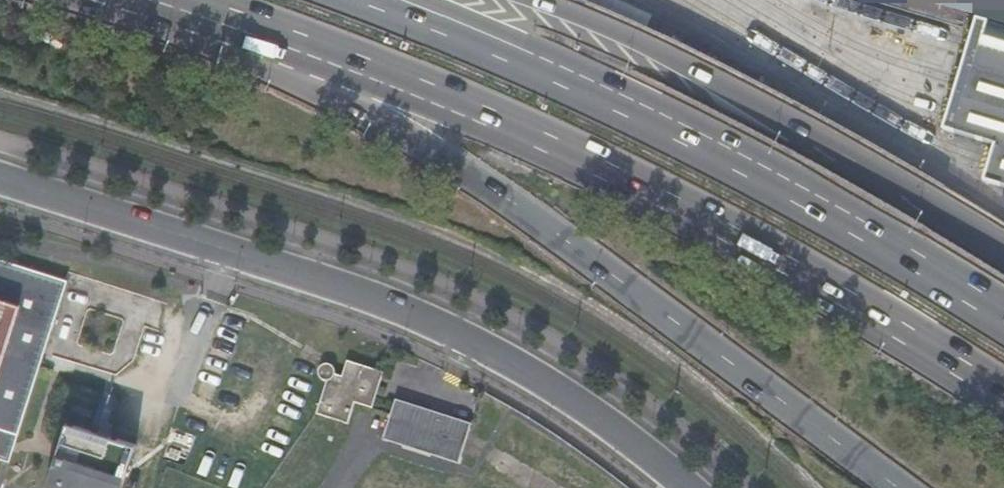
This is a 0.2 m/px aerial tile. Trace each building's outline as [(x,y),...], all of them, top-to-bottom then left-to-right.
[(975,18),(967,43),(955,81),(946,111),(941,128),(992,145),(988,158),(982,180),(1003,187),(1003,27),(975,18)] [(7,461),(43,352),(67,280),(0,259),(0,459),(7,461)] [(372,409),(384,374),(346,362),(341,377),(334,375),(334,373),(334,372),(333,369),(332,368),(330,366),(328,365),(326,365),(324,365),(321,366),(319,367),(318,370),(318,373),(319,375),(319,377),(320,379),(322,381),(324,382),(326,383),(324,390),(316,415),(348,425),(355,404),(372,409)] [(458,464),(471,424),(395,401),(383,440),(458,464)] [(45,487),(121,487),(135,444),(66,422),(45,487)]
